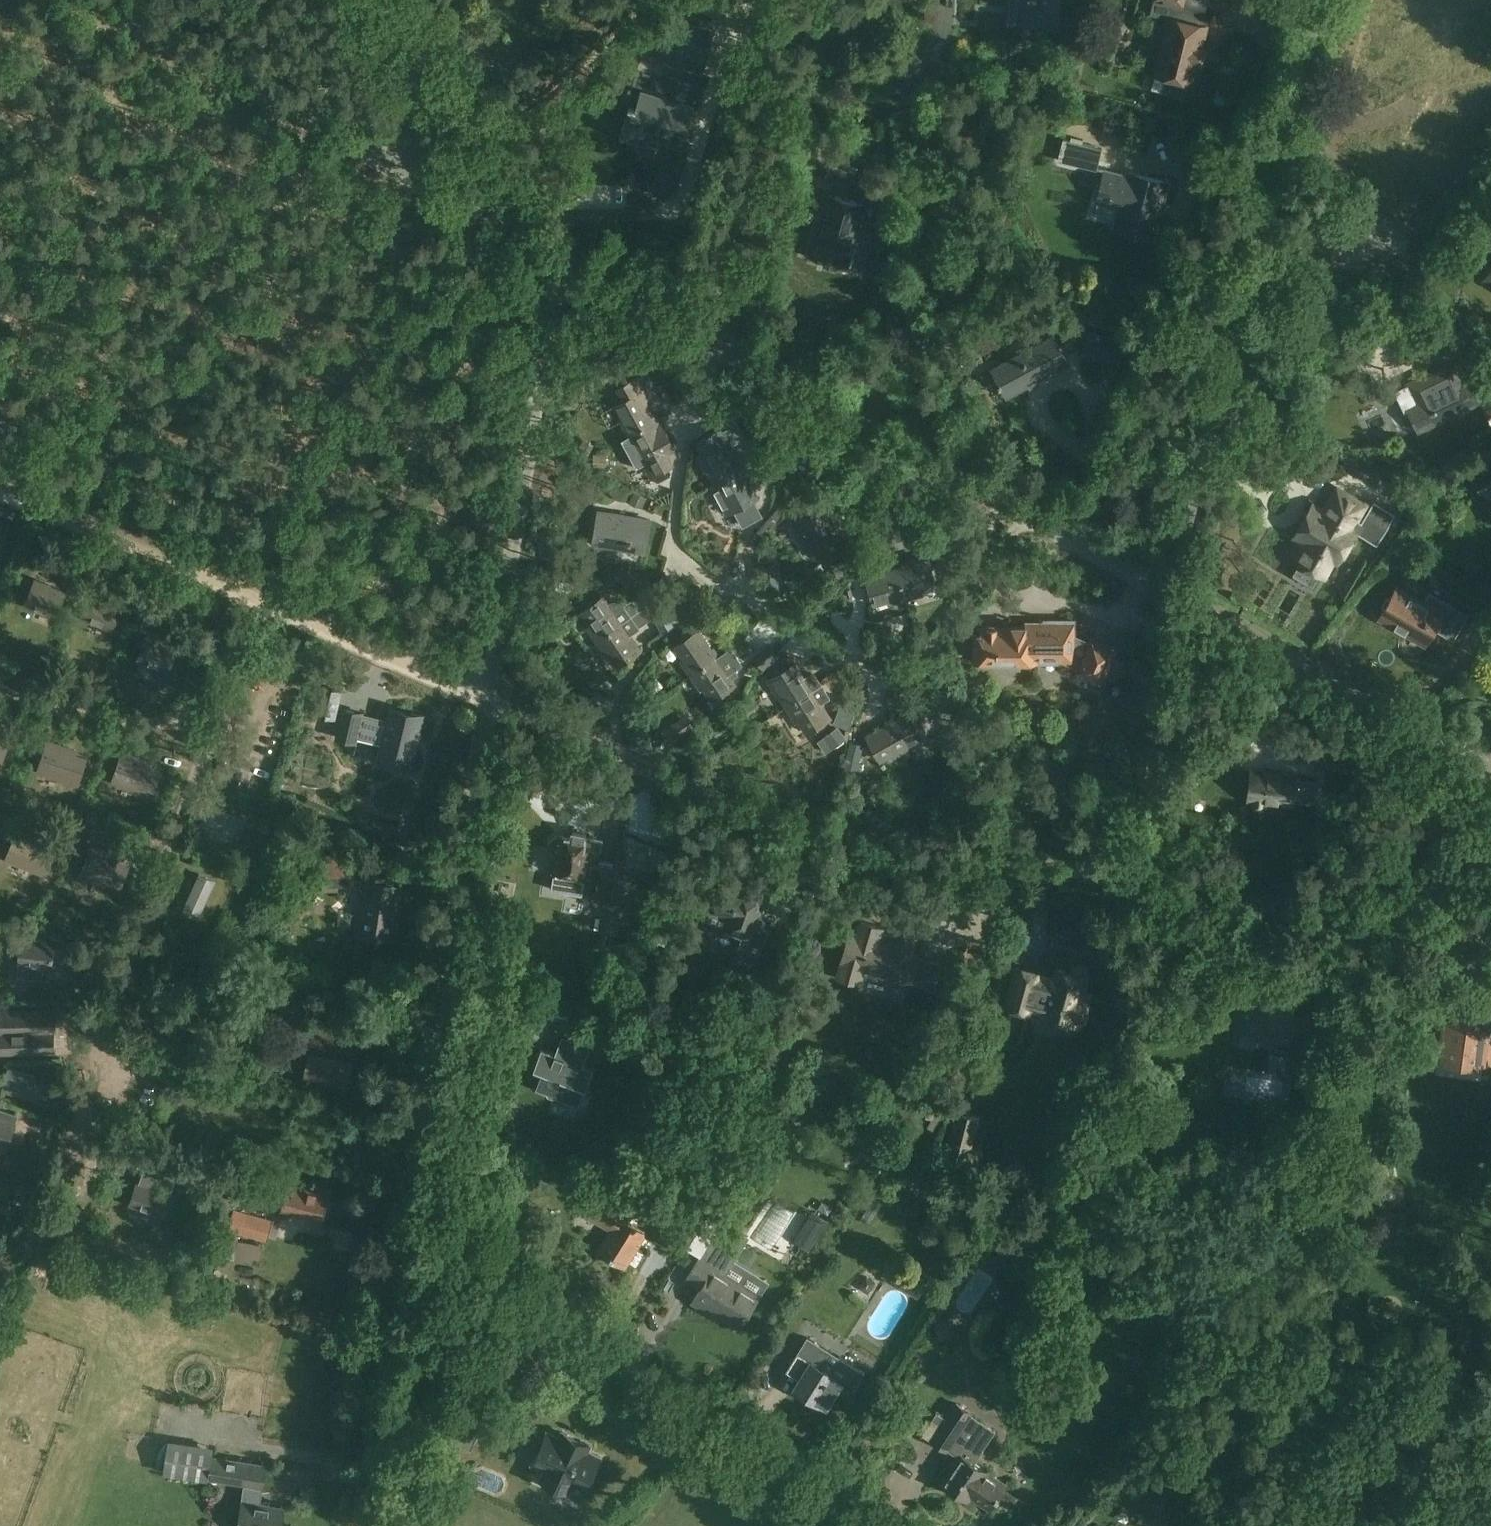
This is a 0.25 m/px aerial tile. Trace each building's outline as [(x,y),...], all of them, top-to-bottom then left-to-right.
[(1060,0),(1035,0),(1034,21),(1058,23),(1060,0)] [(1154,1),(1173,6),(1156,73),(1193,83),(1208,25),(1206,24),(1209,12),(1184,6),(1185,0),(1154,0),(1154,1)] [(671,33),(665,54),(705,65),(711,45),(671,33)] [(665,131),(664,135),(684,141),(694,105),(643,91),(639,108),(633,107),(629,121),(665,131)] [(1059,159),(1098,169),(1103,148),(1064,138),(1059,159)] [(816,213),(806,250),(812,251),(811,254),(817,256),(816,257),(821,258),(821,257),(839,262),(839,265),(848,267),(855,244),(851,243),(857,223),(873,227),(879,205),(875,205),(879,193),(886,195),(893,168),(866,161),(859,188),(863,189),(860,201),(828,192),(822,214),(816,213)] [(1119,228),(1154,237),(1168,181),(1130,171),(1129,176),(1109,171),(1102,200),(1125,206),(1119,228)] [(1490,234),(1476,256),(1490,266),(1490,232),(1490,234)] [(1120,365),(1127,341),(1090,331),(1084,355),(1120,365)] [(1070,363),(1054,334),(993,367),(1008,396),(1070,363)] [(603,356),(615,377),(629,369),(618,348),(603,356)] [(1419,430),(1479,401),(1472,385),(1466,388),(1462,380),(1463,379),(1455,360),(1429,371),(1430,374),(1409,384),(1418,404),(1409,409),(1419,430)] [(622,420),(631,435),(657,421),(646,401),(650,398),(638,377),(615,390),(622,402),(618,404),(626,418),(622,420)] [(785,414),(778,414),(773,419),(773,425),(778,430),(784,430),(789,426),(789,419),(785,414)] [(736,419),(694,440),(701,452),(695,455),(703,471),(706,470),(714,484),(714,485),(743,470),(754,463),(754,462),(757,461),(736,419)] [(668,451),(672,449),(657,421),(631,435),(645,460),(642,462),(651,478),(675,464),(668,451)] [(714,485),(714,484),(711,486),(726,514),(758,498),(749,481),(764,473),(763,472),(783,462),(777,451),(757,461),(754,462),(754,463),(743,470),(714,485)] [(1475,479),(1481,492),(1490,486),(1490,470),(1475,479)] [(812,546),(815,545),(822,559),(845,547),(816,489),(793,501),(800,515),(797,517),(812,546)] [(1338,564),(1356,531),(1352,529),(1365,506),(1337,490),(1324,512),(1312,506),(1294,539),(1305,545),(1296,562),(1301,564),(1294,576),(1313,587),(1320,575),(1324,578),(1334,561),(1338,564)] [(600,511),(594,543),(646,552),(652,520),(600,511)] [(928,554),(897,563),(907,597),(923,592),(922,589),(938,584),(928,554)] [(848,556),(832,564),(839,578),(855,569),(848,556)] [(891,602),(907,597),(897,563),(866,572),(875,603),(890,598),(891,602)] [(37,578),(26,604),(27,605),(28,603),(54,614),(53,616),(54,616),(66,590),(65,590),(64,591),(37,580),(38,578),(37,578)] [(1422,603),(1396,588),(1380,616),(1426,643),(1434,628),(1445,634),(1460,608),(1430,591),(1422,603)] [(110,626),(110,628),(111,628),(122,602),(121,601),(120,603),(94,592),(94,590),(93,590),(82,616),(83,617),(84,615),(110,626)] [(583,612),(592,625),(589,627),(598,640),(632,616),(631,615),(640,609),(632,599),(624,605),(622,601),(613,600),(608,603),(604,597),(583,612)] [(685,609),(681,602),(671,609),(675,615),(685,609)] [(655,618),(663,631),(673,625),(665,612),(655,618)] [(641,650),(630,634),(640,627),(632,616),(598,640),(608,654),(610,652),(620,665),(641,650)] [(1088,645),(1073,639),(1074,617),(1053,617),(1053,624),(1027,624),(1027,627),(982,626),(982,634),(976,634),(976,660),(978,660),(981,664),(988,664),(990,660),(1062,660),(1077,668),(1076,670),(1100,682),(1111,656),(1113,657),(1117,648),(1091,637),(1088,645)] [(683,660),(693,674),(717,658),(699,630),(677,645),(686,658),(683,660)] [(171,660),(173,661),(174,657),(172,657),(176,644),(147,635),(139,659),(169,668),(171,660)] [(753,657),(765,669),(781,654),(769,641),(753,657)] [(702,688),(705,686),(713,699),(735,684),(717,658),(693,674),(702,688)] [(779,692),(788,706),(813,690),(796,663),(767,681),(776,694),(779,692)] [(797,720),(800,718),(808,732),(831,718),(813,690),(788,706),(797,720)] [(336,718),(339,704),(318,700),(315,714),(336,718)] [(926,738),(924,735),(937,727),(924,705),(897,720),(911,746),(926,738)] [(410,768),(423,715),(392,707),(389,720),(362,714),(363,713),(344,708),(337,736),(356,741),(357,736),(383,743),(379,761),(410,768)] [(868,736),(880,759),(894,751),(896,754),(911,746),(897,720),(868,736)] [(680,735),(674,725),(663,731),(670,742),(680,735)] [(840,727),(823,738),(831,749),(848,738),(840,727)] [(11,748),(10,737),(0,738),(0,749),(11,748)] [(70,747),(49,740),(39,770),(79,782),(87,757),(68,751),(70,747)] [(863,743),(849,741),(845,763),(858,765),(863,743)] [(1144,743),(1137,779),(1138,779),(1137,784),(1148,786),(1149,781),(1151,782),(1157,746),(1144,743)] [(1318,747),(1316,767),(1362,771),(1364,752),(1318,747)] [(113,780),(134,787),(153,793),(161,768),(143,762),(144,757),(123,751),(113,780)] [(1255,804),(1258,805),(1262,805),(1263,805),(1265,804),(1267,803),(1267,800),(1278,802),(1278,800),(1292,802),(1292,800),(1302,801),(1304,779),(1295,778),(1295,776),(1282,774),(1269,772),(1269,773),(1252,771),(1249,797),(1254,798),(1253,801),(1255,804)] [(246,819),(209,805),(203,821),(240,835),(246,819)] [(16,830),(5,859),(42,874),(54,845),(16,830)] [(587,833),(574,830),(573,836),(557,834),(551,838),(550,845),(555,850),(558,851),(555,870),(556,870),(556,874),(554,874),(552,888),(583,893),(586,875),(595,876),(592,896),(610,899),(615,867),(588,863),(590,849),(585,848),(587,833)] [(81,874),(120,889),(129,864),(111,857),(113,853),(92,845),(81,874)] [(330,875),(367,874),(366,859),(330,861),(330,875)] [(809,865),(803,878),(818,884),(823,870),(809,865)] [(200,873),(184,909),(199,916),(216,880),(200,873)] [(385,879),(366,876),(358,933),(364,933),(363,937),(381,939),(382,936),(395,938),(398,915),(396,914),(400,886),(385,883),(385,879)] [(354,877),(338,878),(339,887),(355,887),(354,877)] [(738,890),(721,884),(714,907),(706,904),(698,927),(725,937),(728,930),(742,935),(732,966),(754,974),(768,933),(755,928),(766,895),(740,885),(738,890)] [(883,927),(862,921),(857,937),(850,934),(842,960),(840,960),(835,977),(861,984),(865,971),(910,984),(918,954),(914,953),(919,937),(892,929),(891,933),(882,930),(883,927)] [(643,951),(645,931),(626,929),(624,949),(643,951)] [(54,940),(24,937),(21,962),(23,962),(22,975),(49,978),(50,965),(52,965),(53,958),(54,958),(55,953),(53,953),(54,940)] [(1055,977),(1015,966),(1005,1001),(1084,1023),(1092,994),(1083,992),(1086,978),(1088,979),(1090,974),(1090,971),(1090,969),(1088,967),(1087,965),(1085,965),(1082,964),(1080,964),(1079,964),(1076,966),(1074,968),(1073,972),(1058,968),(1055,977)] [(1310,1013),(1294,1011),(1298,987),(1269,983),(1268,990),(1240,986),(1235,1025),(1264,1029),(1265,1022),(1278,1024),(1276,1040),(1305,1044),(1310,1013)] [(0,1010),(0,1051),(55,1049),(55,1030),(57,1030),(56,1009),(0,1010)] [(1419,1047),(1405,1045),(1402,1063),(1426,1067),(1428,1049),(1490,1058),(1490,1052),(1490,1018),(1440,1010),(1439,1019),(1432,1018),(1430,1037),(1420,1036),(1419,1047)] [(313,1035),(310,1058),(320,1059),(317,1077),(307,1075),(307,1076),(348,1083),(351,1065),(355,1043),(333,1039),(336,1026),(316,1023),(314,1035),(313,1035)] [(545,1066),(536,1090),(547,1094),(548,1096),(552,1098),(554,1097),(569,1102),(578,1105),(584,1088),(586,1088),(594,1068),(584,1063),(591,1046),(563,1035),(556,1052),(542,1047),(536,1063),(545,1066)] [(39,1076),(9,1067),(1,1090),(39,1101),(45,1083),(37,1081),(39,1076)] [(947,1110),(939,1105),(940,1104),(929,1097),(920,1112),(932,1118),(928,1126),(935,1130),(947,1110)] [(17,1115),(0,1109),(0,1165),(17,1115)] [(947,1155),(967,1160),(978,1116),(958,1111),(947,1155)] [(1212,1123),(1199,1120),(1196,1132),(1209,1135),(1212,1123)] [(177,1180),(200,1188),(206,1169),(184,1161),(177,1180)] [(264,1191),(282,1197),(289,1171),(265,1163),(261,1177),(261,1179),(267,1181),(264,1191)] [(138,1182),(131,1203),(166,1214),(172,1193),(138,1182)] [(289,1184),(283,1208),(323,1217),(329,1193),(289,1184)] [(647,1233),(619,1216),(623,1210),(613,1204),(611,1207),(597,1198),(587,1214),(611,1229),(599,1249),(627,1266),(647,1233)] [(273,1219),(234,1208),(228,1229),(268,1240),(273,1219)] [(721,1226),(688,1279),(701,1287),(692,1301),(710,1312),(712,1309),(740,1326),(759,1296),(719,1272),(739,1239),(721,1226)] [(827,1408),(840,1386),(852,1393),(865,1372),(807,1336),(789,1366),(803,1374),(795,1388),(827,1408)] [(491,1411),(470,1401),(452,1438),(473,1448),(491,1411)] [(970,1501),(971,1498),(990,1510),(1006,1484),(975,1463),(996,1430),(972,1414),(974,1411),(957,1401),(931,1440),(946,1450),(947,1449),(958,1457),(942,1481),(940,1479),(939,1481),(970,1501)] [(536,1432),(530,1447),(539,1451),(533,1463),(546,1468),(541,1479),(559,1488),(564,1477),(586,1488),(601,1457),(588,1451),(591,1444),(563,1431),(560,1438),(548,1432),(545,1437),(536,1432)] [(213,1448),(167,1441),(163,1473),(209,1479),(213,1448)] [(215,1456),(212,1479),(248,1484),(261,1486),(264,1463),(215,1456)] [(283,1505),(282,1505),(281,1508),(258,1504),(261,1486),(248,1484),(242,1525),(280,1525),(283,1505)]
